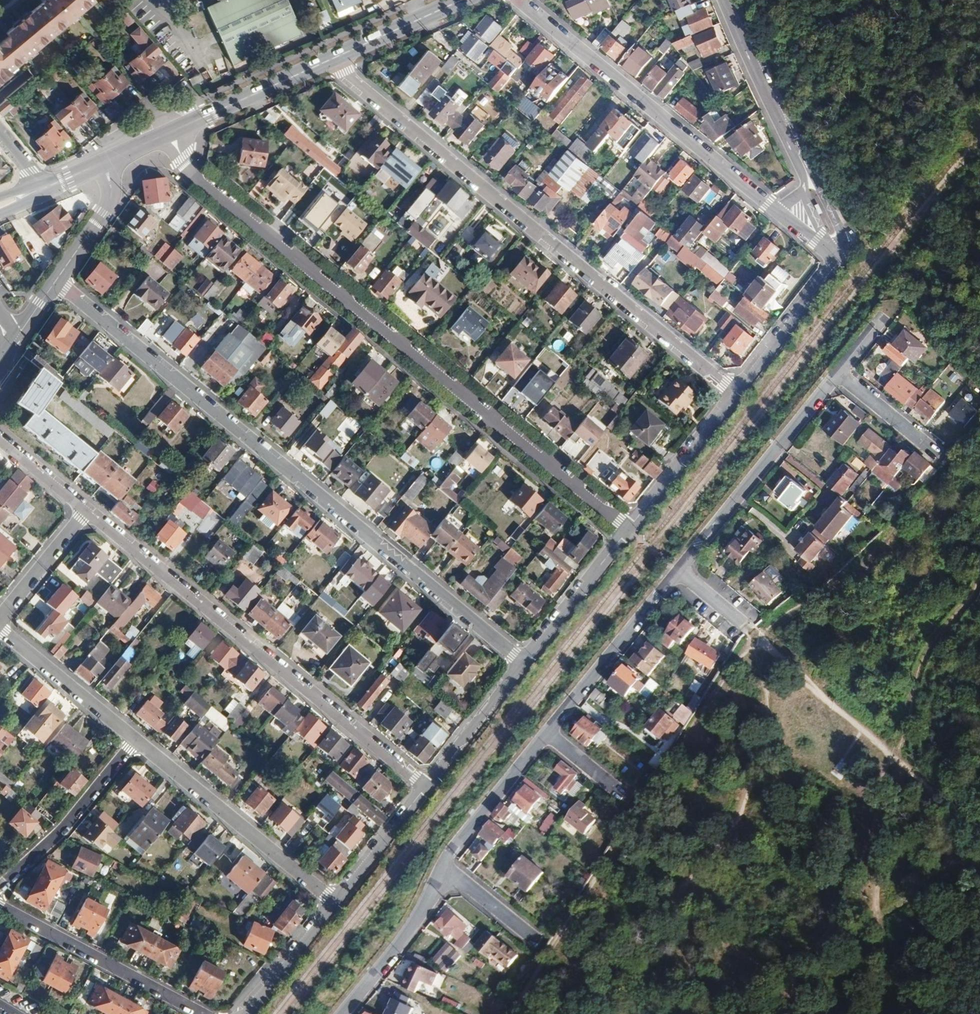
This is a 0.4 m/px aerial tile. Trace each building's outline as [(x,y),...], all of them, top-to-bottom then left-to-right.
[(15,69),(13,67),(92,2),(90,0),(44,0),(39,5),(38,3),(1,33),(4,37),(0,41),(0,82),(15,69)] [(220,18),(240,63),(309,32),(295,0),(260,0),(220,18)] [(339,18),(363,7),(359,0),(331,0),(339,18)] [(566,3),(572,19),(600,7),(601,10),(611,5),(609,0),(574,0),(566,3)] [(691,0),(672,0),(677,12),(679,11),(693,5),(691,0)] [(680,16),(687,13),(694,29),(685,33),(687,38),(692,36),(695,34),(714,26),(707,9),(701,11),(697,3),(693,5),(679,11),(680,16)] [(325,9),(316,13),(320,23),(330,19),(325,9)] [(125,24),(132,20),(126,12),(120,16),(125,24)] [(485,42),(487,40),(490,42),(502,28),(488,16),(476,30),(478,32),(476,34),(485,42)] [(610,34),(612,36),(603,47),(616,59),(625,49),(623,47),(626,44),(622,40),(630,28),(621,21),(619,24),(612,33),(610,34)] [(605,28),(592,44),(598,49),(610,34),(612,33),(605,28)] [(715,29),(696,37),(698,40),(704,55),(706,55),(707,57),(716,54),(714,51),(723,47),(715,29)] [(460,41),(464,45),(471,36),(467,33),(460,41)] [(485,42),(476,34),(473,38),(471,36),(464,45),(460,49),(473,61),(485,47),(483,45),(485,42)] [(498,36),(490,46),(495,50),(517,69),(523,62),(509,51),(512,46),(498,36)] [(687,38),(674,44),(679,51),(695,43),(694,41),(692,36),(687,38)] [(659,49),(665,54),(674,44),(669,37),(659,49)] [(554,55),(540,44),(527,59),(541,71),(554,55)] [(674,44),(665,54),(677,64),(683,57),(679,51),(674,44)] [(634,49),(622,64),(637,76),(649,61),(634,49)] [(143,52),(136,57),(149,73),(161,63),(155,56),(150,60),(143,52)] [(424,52),(396,87),(408,97),(437,62),(424,52)] [(451,56),(440,70),(448,76),(453,69),(459,62),(451,56)] [(149,73),(136,57),(126,67),(130,73),(135,69),(136,70),(132,74),(138,82),(149,73)] [(689,65),(683,57),(677,64),(670,73),(669,73),(671,74),(656,92),(664,99),(685,75),(688,78),(693,71),(689,65)] [(693,71),(703,66),(700,60),(689,65),(693,71)] [(727,64),(709,72),(720,95),(739,85),(732,71),(730,71),(727,64)] [(141,80),(149,90),(169,75),(161,65),(141,80)] [(660,65),(642,86),(652,94),(669,73),(670,73),(660,65)] [(112,69),(101,79),(113,94),(125,85),(112,69)] [(501,69),(487,85),(497,93),(511,77),(501,69)] [(200,74),(189,77),(191,84),(202,81),(200,74)] [(584,76),(551,116),(561,123),(593,83),(584,76)] [(113,94),(101,79),(89,88),(102,104),(113,94)] [(433,80),(416,101),(423,106),(432,95),(438,88),(440,85),(433,80)] [(515,107),(533,122),(553,96),(548,91),(543,95),(533,86),(515,107)] [(440,101),(445,95),(438,88),(432,95),(440,101)] [(127,91),(102,109),(110,119),(134,100),(127,91)] [(356,114),(332,94),(319,110),(342,130),(356,114)] [(81,95),(69,104),(83,120),(94,111),(81,95)] [(443,124),(445,122),(450,127),(460,115),(455,111),(459,106),(445,95),(440,101),(430,113),(443,124)] [(684,100),(677,108),(694,123),(701,114),(684,100)] [(11,109),(8,111),(13,117),(21,110),(17,104),(11,109)] [(83,120),(69,104),(58,113),(54,117),(61,125),(65,122),(71,130),(83,120)] [(616,110),(587,145),(595,152),(612,133),(625,116),(616,110)] [(726,116),(722,119),(719,113),(714,111),(708,114),(698,121),(714,143),(734,128),(726,116)] [(467,144),(483,126),(470,114),(465,119),(460,115),(450,127),(455,131),(454,133),(467,144)] [(373,115),(363,127),(371,133),(380,121),(373,115)] [(633,123),(625,116),(612,133),(620,140),(633,123)] [(747,154),(751,160),(764,151),(759,145),(763,142),(758,135),(759,133),(753,124),(730,140),(737,150),(739,148),(744,156),(747,154)] [(49,129),(43,136),(55,151),(67,141),(60,133),(55,137),(49,129)] [(281,135),(290,142),(322,169),(330,175),(334,178),(339,171),(287,129),(281,135)] [(499,139),(513,150),(518,145),(504,133),(499,139)] [(660,145),(646,134),(632,152),(645,163),(648,159),(660,145)] [(55,151),(43,136),(36,141),(43,149),(38,153),(44,161),(55,151)] [(375,137),(359,157),(376,170),(378,167),(388,155),(383,151),(386,147),(375,137)] [(263,167),(264,141),(236,139),(235,165),(263,167)] [(489,152),(484,157),(497,169),(513,150),(499,139),(491,149),(489,152)] [(343,165),(354,153),(349,149),(339,161),(343,165)] [(388,155),(378,167),(404,188),(414,175),(410,171),(413,167),(392,150),(388,155)] [(568,150),(549,174),(563,185),(571,191),(590,168),(568,150)] [(664,175),(666,173),(659,168),(655,164),(648,159),(645,163),(635,176),(645,184),(630,203),(637,208),(654,187),(664,175)] [(682,161),(670,176),(682,185),(694,170),(682,161)] [(538,188),(527,180),(529,177),(518,168),(507,179),(516,187),(514,189),(528,200),(538,188)] [(283,202),(288,197),(295,202),(306,189),(298,183),(297,185),(278,169),(264,187),(283,202)] [(538,188),(528,200),(542,211),(543,209),(548,213),(560,197),(556,194),(563,185),(549,174),(538,188)] [(664,175),(654,187),(659,191),(669,179),(664,175)] [(695,175),(684,189),(700,201),(714,184),(708,179),(705,183),(695,175)] [(601,178),(596,185),(614,198),(619,190),(601,178)] [(164,180),(141,183),(144,205),(168,202),(164,180)] [(436,194),(429,189),(404,220),(411,226),(406,231),(428,250),(435,241),(446,227),(439,222),(428,235),(432,238),(430,240),(418,229),(440,203),(459,218),(469,207),(461,200),(464,196),(446,182),(436,194)] [(323,194),(302,218),(323,235),(332,224),(344,208),(346,206),(339,200),(336,204),(323,194)] [(620,195),(595,225),(601,229),(603,227),(614,237),(634,213),(629,210),(626,212),(623,210),(621,212),(616,207),(624,197),(620,195)] [(176,215),(185,222),(198,207),(188,199),(176,215)] [(731,202),(710,227),(715,231),(724,221),(749,238),(758,227),(750,222),(752,219),(731,202)] [(392,204),(384,214),(384,215),(395,223),(404,214),(392,204)] [(60,207),(34,227),(48,244),(54,239),(57,243),(52,249),(57,252),(67,238),(62,233),(73,224),(60,207)] [(204,211),(198,207),(185,222),(191,227),(204,211)] [(368,229),(344,208),(332,224),(341,232),(340,233),(353,245),(355,244),(368,229)] [(139,211),(127,226),(142,238),(154,223),(139,211)] [(658,224),(643,212),(623,236),(643,251),(651,243),(645,238),(658,224)] [(691,216),(679,231),(690,240),(692,237),(696,240),(706,228),(691,216)] [(222,236),(206,223),(187,246),(203,259),(204,258),(220,238),(222,236)] [(659,227),(655,237),(666,241),(670,230),(659,227)] [(499,245),(481,231),(469,247),(487,261),(499,245)] [(381,242),(370,232),(358,247),(359,247),(345,264),(357,274),(359,273),(363,268),(363,266),(370,257),(369,256),(381,242)] [(697,255),(673,236),(667,244),(700,270),(706,262),(697,255)] [(329,247),(340,254),(347,244),(336,237),(329,247)] [(222,273),(239,253),(220,238),(204,258),(222,273)] [(0,244),(0,263),(4,270),(15,263),(13,260),(19,256),(8,239),(0,244)] [(765,268),(780,250),(766,239),(755,252),(762,257),(758,262),(765,268)] [(435,241),(428,250),(439,259),(446,250),(435,241)] [(611,243),(599,257),(611,267),(617,260),(631,271),(640,260),(623,247),(620,251),(611,243)] [(154,258),(161,264),(172,249),(165,244),(154,258)] [(152,257),(140,247),(133,255),(146,265),(152,257)] [(717,260),(702,248),(697,255),(706,262),(712,268),(717,260)] [(172,249),(161,264),(169,270),(180,256),(172,249)] [(272,277),(244,255),(231,272),(258,294),(272,277)] [(522,259),(510,274),(533,292),(547,274),(537,267),(536,269),(522,259)] [(706,262),(700,270),(718,285),(724,277),(712,268),(706,262)] [(411,295),(408,299),(419,308),(422,304),(438,318),(455,297),(433,280),(440,270),(432,263),(408,293),(411,295)] [(101,264),(85,282),(101,295),(116,277),(101,264)] [(646,269),(634,283),(668,310),(678,297),(679,296),(646,269)] [(399,282),(386,272),(373,287),(377,291),(375,293),(379,296),(381,294),(386,298),(399,282)] [(735,284),(738,276),(728,273),(725,281),(735,284)] [(762,308),(782,283),(771,274),(766,280),(762,277),(747,296),(749,297),(762,308)] [(168,295),(146,277),(132,294),(142,303),(144,301),(155,310),(168,295)] [(289,292),(277,282),(264,298),(275,308),(277,308),(281,304),(281,301),(289,292)] [(559,283),(544,301),(560,314),(574,296),(559,283)] [(211,286),(202,297),(208,302),(217,290),(211,286)] [(728,299),(715,289),(710,296),(722,306),(728,299)] [(706,319),(678,297),(668,310),(666,312),(693,335),(706,319)] [(762,308),(749,297),(739,309),(757,324),(760,321),(763,324),(771,315),(762,308)] [(583,303),(569,320),(584,333),(599,316),(583,303)] [(302,306),(290,321),(307,335),(319,320),(302,306)] [(487,324),(467,308),(451,328),(459,335),(462,331),(474,341),(487,324)] [(728,311),(715,328),(722,334),(735,317),(728,311)] [(162,335),(172,318),(166,315),(156,331),(162,335)] [(142,336),(152,325),(145,319),(136,331),(142,336)] [(63,354),(78,333),(60,320),(45,342),(63,354)] [(174,322),(161,338),(185,357),(198,342),(174,322)] [(503,353),(495,363),(504,370),(505,369),(514,376),(527,360),(509,345),(524,327),(517,322),(496,348),(503,353)] [(737,325),(725,340),(740,352),(752,338),(737,325)] [(343,339),(328,327),(312,347),(326,359),(343,339)] [(326,359),(320,367),(325,371),(331,363),(333,365),(342,355),(345,358),(361,338),(351,330),(343,339),(326,359)] [(909,359),(914,363),(926,349),(906,331),(893,346),(909,359)] [(273,339),(268,335),(260,345),(265,349),(273,339)] [(227,336),(200,369),(221,386),(248,353),(227,336)] [(892,357),(887,364),(889,366),(880,377),(888,383),(896,375),(909,359),(893,346),(882,336),(876,343),(885,350),(885,351),(892,357)] [(625,340),(607,360),(627,377),(644,356),(625,340)] [(110,359),(90,342),(77,358),(97,375),(110,359)] [(272,354),(265,349),(255,361),(262,366),(272,354)] [(30,362),(40,370),(52,380),(57,372),(35,355),(30,362)] [(110,359),(97,375),(116,391),(129,375),(110,359)] [(364,394),(382,372),(369,361),(351,383),(364,394)] [(545,375),(531,364),(512,387),(535,406),(559,376),(550,369),(545,375)] [(307,382),(316,389),(329,375),(325,371),(320,367),(307,382)] [(94,457),(37,409),(57,384),(56,383),(52,380),(40,370),(16,404),(31,416),(21,428),(48,450),(52,453),(79,475),(81,473),(94,457)] [(593,370),(586,378),(605,393),(623,407),(628,401),(612,387),(613,386),(593,370)] [(382,372),(364,394),(377,405),(396,383),(382,372)] [(911,398),(904,391),(908,386),(896,375),(888,383),(884,388),(905,405),(911,398)] [(695,396),(674,379),(658,399),(676,414),(682,406),(685,408),(695,396)] [(268,393),(272,396),(282,383),(278,380),(268,393)] [(174,394),(167,389),(159,401),(165,405),(174,394)] [(248,389),(236,403),(253,417),(265,402),(248,389)] [(915,405),(930,418),(944,401),(929,389),(915,405)] [(96,429),(101,422),(64,390),(58,397),(96,429)] [(405,417),(422,430),(434,415),(411,397),(402,407),(409,413),(405,417)] [(329,400),(318,412),(326,419),(337,406),(329,400)] [(959,401),(945,417),(956,426),(964,426),(974,413),(959,401)] [(186,418),(170,404),(157,419),(174,432),(186,418)] [(858,408),(854,413),(863,420),(867,415),(858,408)] [(574,430),(550,409),(543,418),(549,423),(547,424),(566,440),(567,438),(574,430)] [(281,410),(270,423),(287,436),(297,423),(281,410)] [(842,447),(860,424),(844,412),(839,418),(837,416),(824,432),(842,447)] [(644,413),(628,432),(644,445),(660,426),(644,413)] [(450,428),(434,415),(422,430),(438,443),(450,428)] [(602,432),(584,418),(574,430),(567,438),(574,444),(579,438),(589,447),(602,432)] [(882,440),(868,429),(858,442),(872,453),(863,465),(871,472),(890,450),(892,448),(882,440)] [(314,431),(301,449),(329,472),(340,459),(329,450),(332,446),(314,431)] [(209,465),(224,446),(217,440),(201,459),(209,465)] [(480,474),(492,457),(474,444),(462,461),(480,474)] [(224,446),(209,465),(216,471),(232,452),(224,446)] [(455,466),(464,455),(458,449),(448,460),(455,466)] [(902,468),(910,458),(902,450),(898,456),(890,450),(871,472),(888,485),(902,468)] [(647,460),(636,451),(631,457),(633,459),(636,456),(639,458),(635,464),(653,478),(659,470),(647,460)] [(400,459),(413,468),(418,461),(405,452),(400,459)] [(930,466),(914,453),(910,458),(902,468),(918,482),(930,466)] [(99,487),(114,468),(96,454),(94,457),(81,473),(99,487)] [(851,464),(859,469),(864,462),(856,457),(851,464)] [(270,484),(237,458),(221,478),(245,497),(227,518),(236,526),(270,484)] [(343,458),(330,473),(349,488),(361,472),(343,458)] [(461,471),(455,466),(438,488),(456,503),(465,492),(461,490),(457,495),(448,487),(461,471)] [(844,466),(839,472),(836,469),(824,484),(832,491),(834,492),(841,483),(847,488),(857,476),(844,466)] [(114,468),(99,487),(118,502),(133,483),(114,468)] [(17,469),(9,480),(16,486),(25,476),(17,469)] [(637,487),(619,472),(616,476),(611,472),(606,479),(611,483),(607,487),(625,502),(637,487)] [(420,474),(402,496),(409,502),(427,480),(420,474)] [(16,486),(25,492),(33,482),(25,476),(16,486)] [(369,477),(354,495),(373,511),(388,493),(369,477)] [(804,492),(786,477),(771,496),(773,498),(774,496),(792,511),(801,499),(799,498),(804,492)] [(145,488),(152,494),(159,486),(151,479),(145,488)] [(16,486),(9,480),(0,491),(0,505),(16,486)] [(21,521),(30,510),(18,500),(25,492),(16,486),(0,505),(0,522),(9,511),(21,521)] [(541,501),(523,487),(511,502),(529,516),(541,501)] [(188,492),(177,505),(188,513),(199,501),(188,492)] [(289,509),(271,494),(257,511),(275,526),(289,509)] [(142,511),(126,497),(123,501),(138,515),(142,511)] [(853,517),(842,507),(846,502),(840,497),(815,526),(833,541),(853,517)] [(386,503),(377,514),(384,519),(392,508),(386,503)] [(565,519),(546,503),(533,519),(553,535),(565,519)] [(116,504),(109,513),(128,528),(135,519),(129,514),(116,504)] [(297,510),(283,526),(299,539),(313,523),(307,518),(308,516),(304,513),(303,515),(297,510)] [(432,533),(404,510),(388,529),(397,536),(400,533),(419,549),(432,533)] [(857,511),(853,517),(858,521),(863,516),(857,511)] [(575,523),(569,518),(562,528),(568,532),(575,523)] [(183,535),(177,531),(181,526),(176,521),(172,526),(167,522),(154,537),(170,551),(183,535)] [(338,539),(322,525),(320,527),(317,524),(309,533),(313,535),(308,541),(324,554),(338,539)] [(742,524),(723,547),(741,561),(752,548),(755,550),(762,541),(742,524)] [(518,526),(510,536),(515,541),(524,530),(518,526)] [(25,530),(16,540),(27,549),(35,539),(25,530)] [(575,563),(595,538),(586,532),(573,548),(562,539),(558,545),(551,552),(562,562),(567,557),(575,563)] [(802,559),(797,565),(808,574),(814,567),(809,563),(823,545),(808,534),(794,553),(802,559)] [(479,549),(461,535),(449,550),(459,558),(458,560),(465,567),(479,549)] [(0,536),(0,567),(15,549),(0,536)] [(497,537),(492,542),(503,552),(508,547),(497,537)] [(544,546),(551,552),(558,545),(550,539),(544,546)] [(204,556),(220,569),(233,553),(217,540),(204,556)] [(89,546),(78,560),(95,574),(108,585),(120,571),(89,546)] [(551,552),(544,546),(538,553),(545,560),(551,552)] [(562,562),(551,552),(545,560),(547,561),(544,565),(550,571),(554,568),(557,570),(545,586),(552,592),(571,569),(562,562)] [(334,564),(341,570),(350,559),(343,553),(334,564)] [(341,570),(339,572),(363,592),(376,577),(357,561),(354,563),(350,559),(341,570)] [(78,560),(69,571),(86,584),(95,574),(78,560)] [(757,567),(744,582),(766,600),(778,585),(757,567)] [(468,575),(460,585),(486,607),(487,606),(501,589),(509,579),(502,573),(485,593),(473,583),(474,581),(468,575)] [(243,611),(258,592),(244,581),(235,592),(230,588),(223,596),(243,611)] [(60,584),(45,601),(62,614),(76,597),(60,584)] [(522,584),(511,597),(529,613),(540,602),(528,592),(529,590),(522,584)] [(130,602),(108,585),(94,603),(115,620),(130,602)] [(144,587),(128,606),(135,612),(145,599),(154,605),(159,599),(144,587)] [(501,589),(487,606),(495,612),(509,595),(501,589)] [(86,591),(79,599),(88,607),(95,598),(86,591)] [(321,593),(318,598),(331,605),(334,600),(321,593)] [(419,612),(396,593),(379,614),(401,633),(419,612)] [(263,627),(275,613),(260,601),(248,615),(263,627)] [(49,618),(36,633),(43,639),(47,634),(53,639),(62,629),(57,625),(63,618),(51,609),(46,615),(49,618)] [(275,613),(263,627),(277,639),(289,624),(275,613)] [(447,628),(428,613),(412,633),(415,636),(420,630),(423,632),(420,635),(433,645),(434,644),(447,628)] [(337,637),(313,617),(297,636),(312,648),(310,650),(320,658),(337,637)] [(680,618),(675,624),(672,621),(668,627),(671,629),(660,643),(668,649),(675,641),(680,646),(694,629),(680,618)] [(461,630),(452,622),(447,628),(434,644),(448,656),(464,637),(459,633),(461,630)] [(188,649),(191,648),(198,653),(212,636),(199,625),(184,642),(183,645),(185,648),(188,649)] [(50,651),(54,654),(62,644),(69,635),(65,632),(50,651)] [(99,641),(73,673),(89,686),(102,669),(93,662),(100,653),(103,656),(109,649),(99,641)] [(133,641),(99,682),(108,690),(127,666),(125,665),(139,646),(133,641)] [(694,641),(684,657),(710,674),(720,658),(694,641)] [(235,654),(221,642),(209,657),(219,666),(216,669),(229,679),(241,664),(233,658),(235,654)] [(54,654),(53,656),(58,660),(67,648),(62,644),(54,654)] [(637,656),(630,663),(648,678),(665,657),(649,644),(641,653),(642,653),(639,657),(637,656)] [(368,665),(347,648),(330,668),(345,680),(343,682),(350,688),(368,665)] [(435,658),(428,652),(410,673),(433,691),(440,682),(434,676),(430,680),(422,673),(435,658)] [(477,668),(462,655),(445,676),(460,689),(465,682),(467,683),(474,675),(472,674),(477,668)] [(237,685),(239,683),(248,691),(261,676),(246,664),(243,666),(241,664),(229,679),(237,685)] [(409,674),(397,664),(389,675),(401,684),(409,674)] [(624,668),(617,676),(632,689),(635,691),(639,694),(644,687),(638,682),(639,680),(624,668)] [(632,689),(617,676),(609,685),(611,687),(608,692),(618,700),(622,696),(624,698),(630,692),(632,689)] [(380,677),(357,704),(364,710),(387,683),(380,677)] [(689,689),(696,693),(702,684),(694,679),(689,689)] [(32,680),(20,695),(36,708),(48,693),(32,680)] [(270,689),(257,704),(272,716),(284,701),(270,689)] [(611,703),(596,690),(589,698),(605,711),(611,703)] [(209,704),(193,692),(185,701),(204,716),(212,707),(209,704)] [(219,704),(213,699),(209,704),(212,707),(215,709),(219,704)] [(455,709),(443,700),(434,710),(445,720),(455,709)] [(272,716),(285,727),(281,731),(288,737),(301,720),(295,715),(297,712),(284,701),(272,716)] [(146,702),(135,715),(156,732),(164,722),(159,719),(162,715),(146,702)] [(236,718),(245,707),(239,702),(229,713),(236,718)] [(396,738),(409,723),(385,703),(377,714),(384,720),(380,725),(396,738)] [(48,704),(36,719),(51,731),(63,716),(48,704)] [(685,725),(694,712),(681,704),(673,716),(685,725)] [(204,716),(202,719),(222,735),(232,723),(215,709),(212,707),(204,716)] [(2,713),(0,715),(0,727),(6,733),(14,738),(22,729),(2,713)] [(328,731),(307,715),(294,731),(314,748),(328,731)] [(589,715),(573,734),(587,746),(592,740),(600,731),(606,736),(610,732),(589,715)] [(660,741),(661,742),(675,724),(664,715),(657,725),(653,722),(647,730),(653,735),(652,740),(656,743),(660,741)] [(176,719),(164,734),(174,742),(186,727),(176,719)] [(432,722),(419,737),(434,748),(446,734),(432,722)] [(197,723),(181,743),(202,760),(213,746),(218,740),(197,723)] [(88,744),(64,725),(50,742),(73,761),(88,744)] [(330,732),(317,747),(334,761),(346,746),(330,732)] [(434,748),(419,737),(408,751),(422,763),(434,748)] [(202,760),(200,763),(229,786),(237,775),(224,764),(228,759),(213,746),(202,760)] [(353,750),(339,765),(364,786),(371,777),(362,770),(368,762),(353,750)] [(276,752),(270,759),(275,764),(281,757),(276,752)] [(851,766),(838,759),(829,771),(844,780),(844,779),(851,766)] [(557,769),(565,776),(555,787),(562,793),(565,789),(572,780),(577,775),(562,763),(557,769)] [(71,764),(52,788),(55,790),(59,785),(72,795),(83,782),(71,772),(74,769),(74,767),(71,764)] [(331,772),(325,779),(350,799),(356,792),(331,772)] [(364,786),(361,789),(378,802),(390,786),(374,773),(371,777),(364,786)] [(135,775),(122,791),(141,807),(155,791),(135,775)] [(547,794),(525,776),(522,780),(544,797),(547,794)] [(565,789),(568,791),(575,782),(572,780),(565,789)] [(15,794),(3,786),(0,791),(0,795),(10,801),(15,794)] [(526,786),(513,802),(526,813),(532,806),(535,808),(539,803),(536,801),(539,797),(526,786)] [(259,788),(246,804),(261,817),(274,801),(259,788)] [(341,806),(327,794),(316,808),(325,815),(322,819),(328,823),(341,806)] [(385,818),(360,796),(353,804),(379,826),(385,818)] [(566,821),(585,835),(596,820),(584,810),(586,808),(580,803),(566,821)] [(503,804),(494,816),(500,821),(510,810),(503,804)] [(281,805),(270,819),(292,837),(306,820),(300,816),(298,818),(281,805)] [(206,826),(183,807),(172,821),(176,824),(173,827),(192,842),(188,846),(195,853),(205,841),(198,835),(206,826)] [(364,819),(351,807),(347,811),(353,816),(361,822),(364,819)] [(32,809),(28,816),(35,821),(39,815),(32,809)] [(170,823),(154,809),(125,844),(142,857),(170,823)] [(19,811),(7,825),(23,838),(34,825),(19,811)] [(540,830),(548,833),(556,816),(549,812),(540,830)] [(105,815),(99,822),(113,833),(118,826),(105,815)] [(353,816),(334,839),(348,850),(362,835),(358,832),(364,825),(361,822),(353,816)] [(94,818),(80,836),(99,850),(104,844),(110,849),(119,838),(94,818)] [(490,821),(485,827),(498,838),(507,845),(512,839),(490,821)] [(498,838),(485,827),(479,833),(493,844),(498,838)] [(344,860),(350,852),(348,850),(334,839),(323,829),(317,837),(323,843),(311,858),(333,876),(345,860),(344,860)] [(195,853),(193,855),(208,868),(224,849),(208,836),(205,841),(195,853)] [(81,849),(73,868),(92,876),(95,870),(99,872),(103,865),(99,864),(100,860),(113,865),(113,868),(119,870),(122,864),(101,855),(100,857),(81,849)] [(242,857),(229,872),(251,890),(264,875),(242,857)] [(526,857),(510,876),(527,891),(544,872),(526,857)] [(41,877),(57,885),(65,871),(48,861),(39,876),(41,877)] [(275,883),(264,875),(251,890),(231,913),(238,915),(258,891),(265,895),(275,883)] [(36,886),(52,895),(57,885),(41,877),(36,886)] [(34,885),(26,900),(44,909),(52,895),(36,886),(34,885)] [(189,895),(177,920),(184,923),(196,898),(189,895)] [(84,929),(97,905),(87,900),(73,925),(78,928),(79,926),(84,929)] [(300,910),(302,906),(302,904),(299,901),(296,900),(292,900),(290,902),(285,909),(272,925),(287,935),(299,920),(295,917),(300,910)] [(97,905),(84,929),(89,931),(88,933),(93,936),(108,911),(97,905)] [(453,930),(451,928),(458,920),(449,912),(442,920),(441,919),(435,926),(447,937),(453,930)] [(191,920),(189,926),(204,933),(207,927),(191,920)] [(135,950),(145,932),(130,924),(120,942),(135,950)] [(252,924),(243,944),(262,953),(271,933),(252,924)] [(10,931),(2,947),(3,947),(19,956),(27,940),(10,931)] [(145,932),(135,950),(145,956),(155,938),(145,932)] [(487,932),(475,948),(489,959),(502,944),(487,932)] [(456,946),(462,950),(471,939),(465,934),(456,946)] [(164,943),(155,938),(145,956),(155,961),(164,943)] [(164,943),(155,961),(169,969),(179,951),(164,943)] [(447,944),(433,960),(446,971),(460,955),(447,944)] [(15,966),(19,956),(3,947),(0,953),(0,958),(15,966)] [(34,964),(41,951),(34,947),(27,960),(34,964)] [(41,982),(52,988),(65,965),(59,961),(60,959),(55,957),(41,982)] [(15,966),(0,958),(0,977),(7,980),(15,966)] [(201,991),(213,968),(203,962),(189,988),(194,991),(196,988),(201,991)] [(416,993),(421,981),(432,985),(438,973),(414,963),(403,987),(416,993)] [(69,967),(65,965),(52,988),(62,993),(76,968),(70,965),(69,967)] [(213,968),(201,991),(206,993),(204,996),(209,999),(223,973),(213,968)] [(92,985),(86,981),(76,1001),(82,1004),(92,985)] [(87,1004),(103,1013),(112,995),(96,987),(87,1004)] [(409,997),(392,992),(385,1013),(409,1013),(411,1007),(406,1005),(409,997)] [(112,995),(103,1013),(105,1013),(114,1013),(121,1000),(112,995)] [(121,1000),(114,1013),(126,1013),(131,1005),(121,1000)] [(126,1013),(144,1013),(145,1013),(131,1005),(126,1013)]
